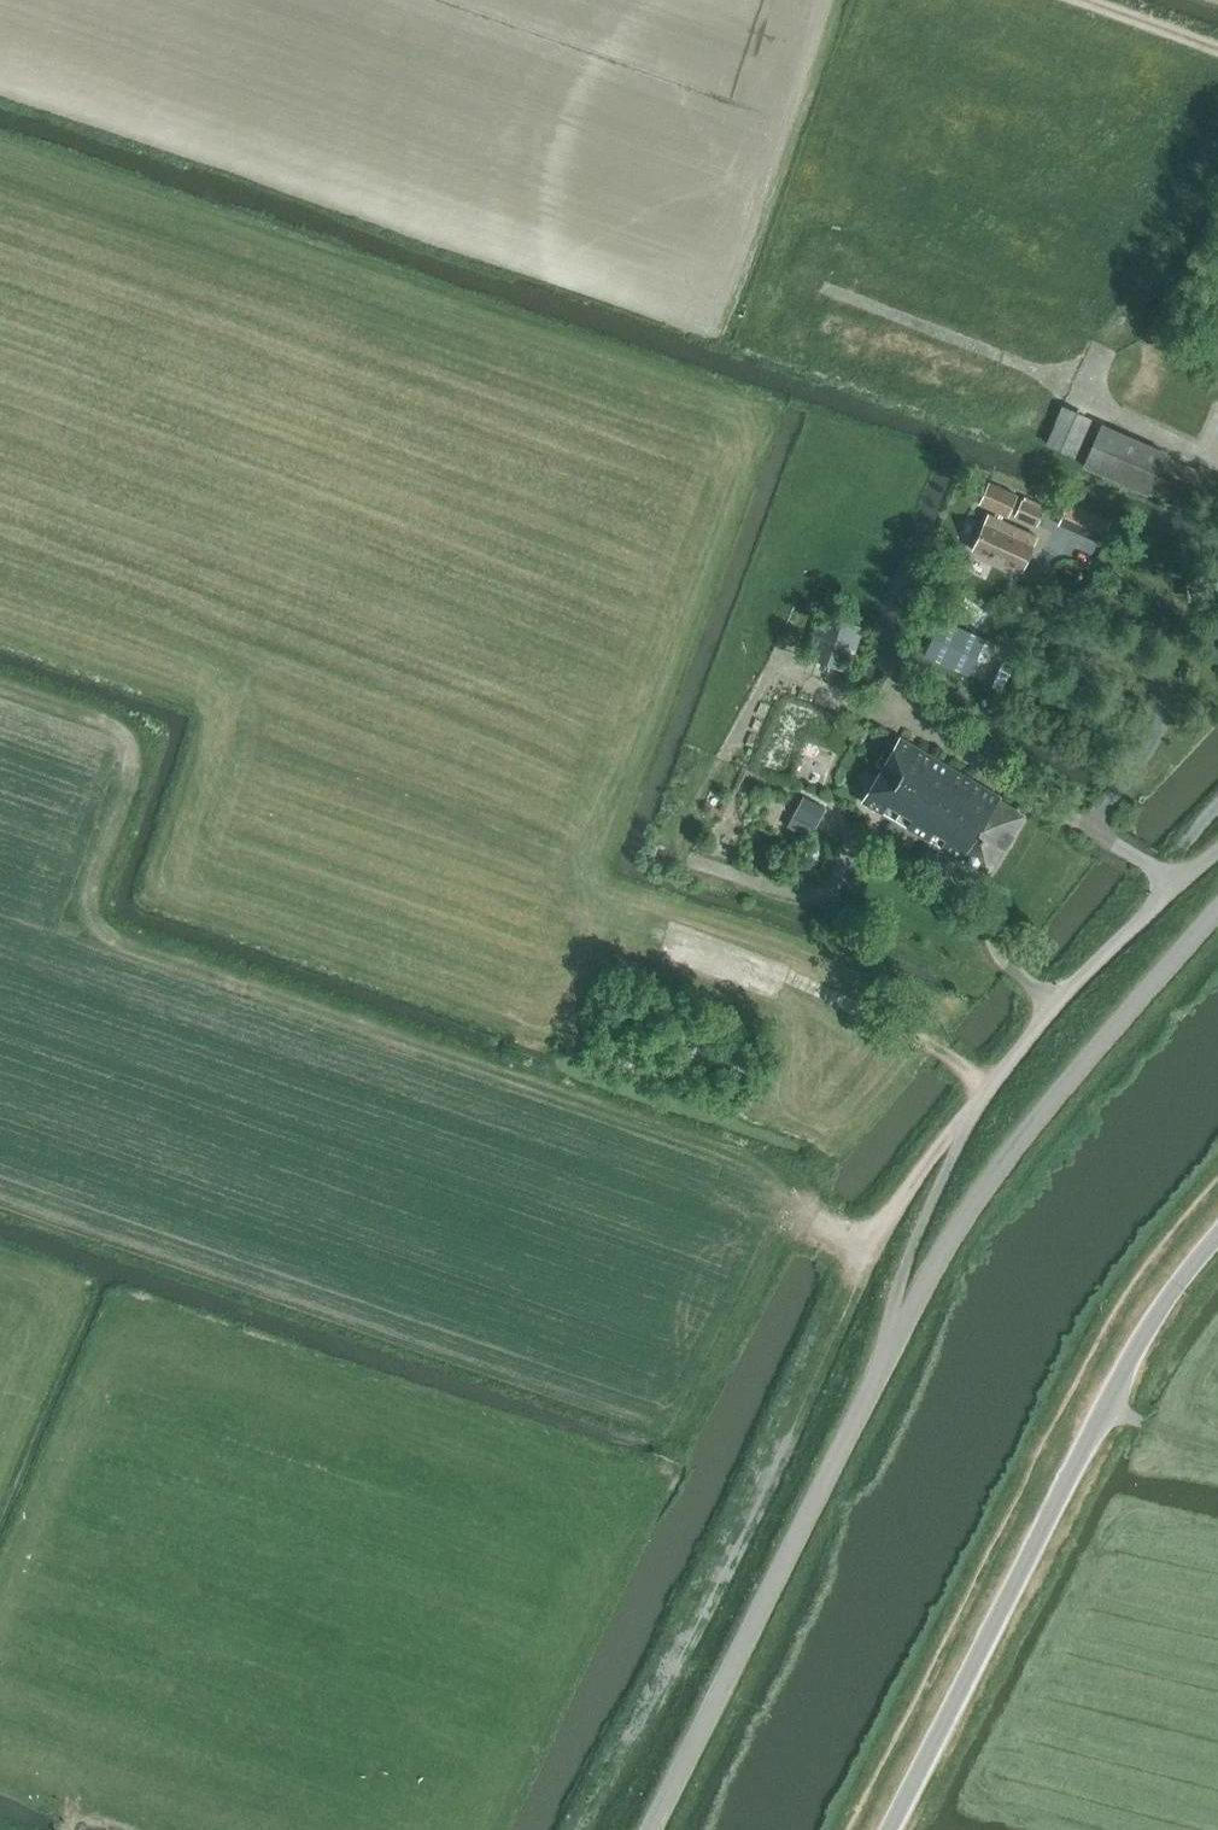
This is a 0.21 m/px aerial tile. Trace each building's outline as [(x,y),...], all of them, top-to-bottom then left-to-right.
[(1046,443),(1074,455),(1090,420),(1062,408),(1046,443)] [(1146,494),(1147,493),(1188,510),(1204,473),(1164,457),(1166,453),(1102,425),(1084,466),(1146,494)] [(1016,517),(1037,526),(1044,510),(1023,500),(1016,517)] [(975,550),(1022,572),(1039,536),(991,515),(975,550)] [(1110,522),(1093,515),(1085,534),(1102,542),(1110,522)] [(805,657),(848,673),(864,627),(854,623),(821,612),(805,657)] [(931,843),(930,844),(987,878),(1024,815),(999,800),(1000,797),(899,738),(861,801),(931,843)] [(824,810),(803,798),(794,815),(815,827),(824,810)]
